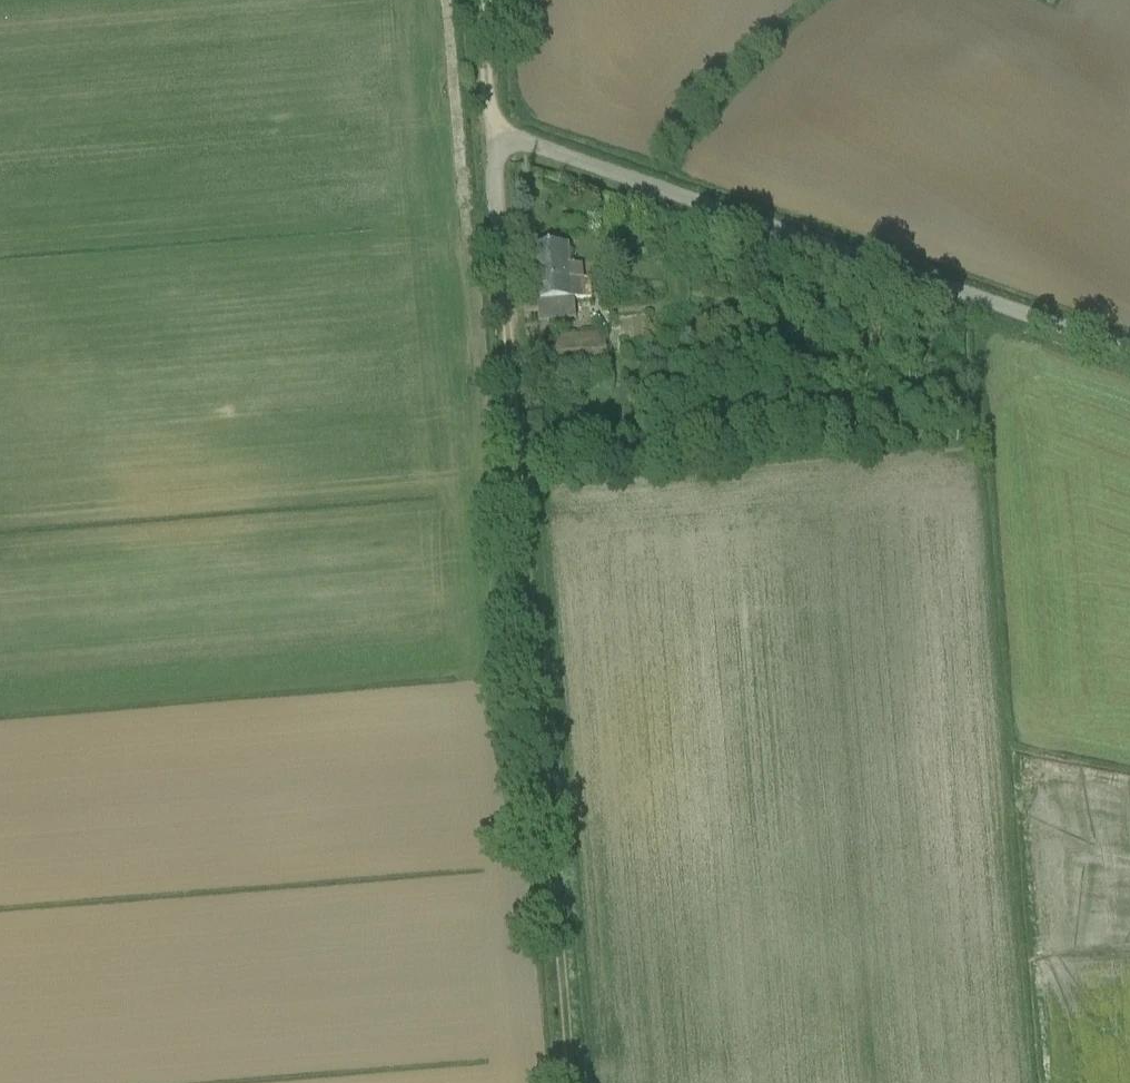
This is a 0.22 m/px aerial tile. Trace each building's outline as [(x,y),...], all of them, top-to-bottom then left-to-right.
[(575,300),(591,299),(590,279),(582,280),(581,267),(570,268),(568,247),(533,250),(539,322),(577,319),(575,300)] [(551,337),(553,368),(608,364),(606,333),(551,337)]
